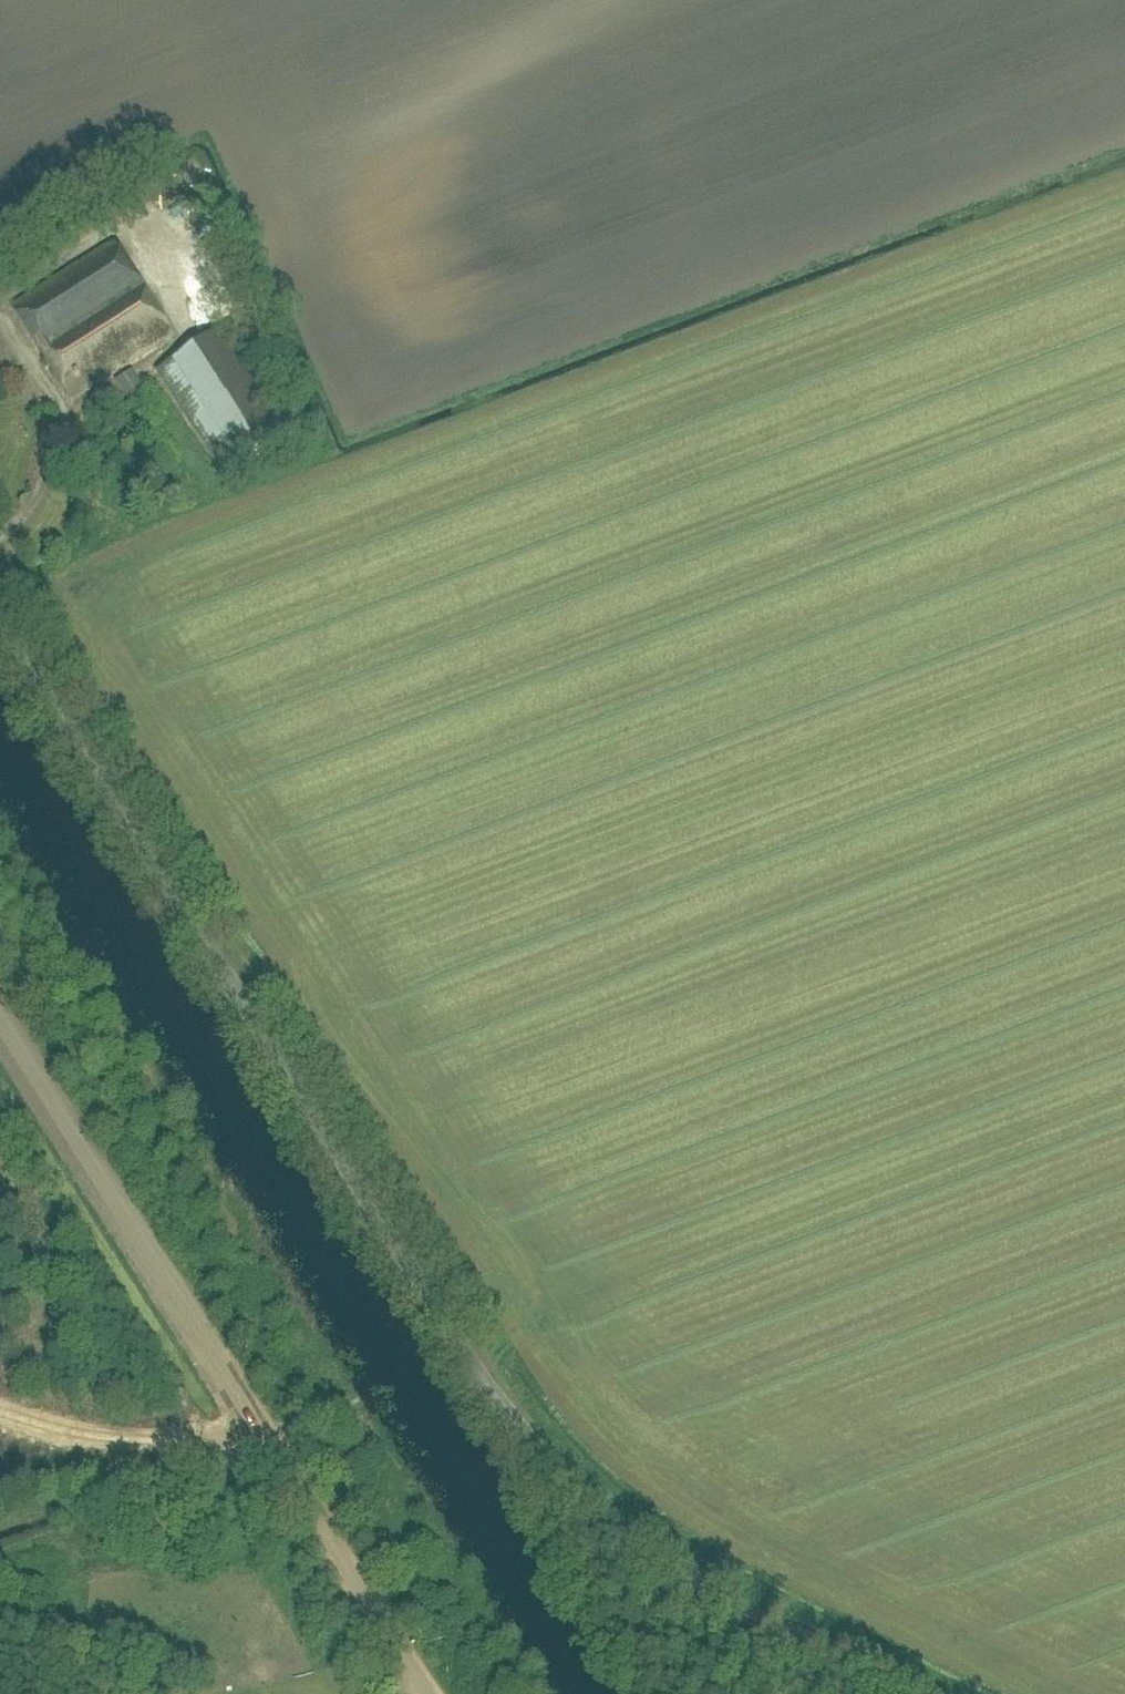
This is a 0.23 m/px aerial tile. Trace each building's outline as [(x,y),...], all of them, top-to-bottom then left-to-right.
[(173,336),(113,242),(11,308),(71,402),(173,336)] [(297,428),(229,324),(155,371),(223,476),(297,428)] [(148,396),(135,373),(116,384),(130,407),(148,396)]
